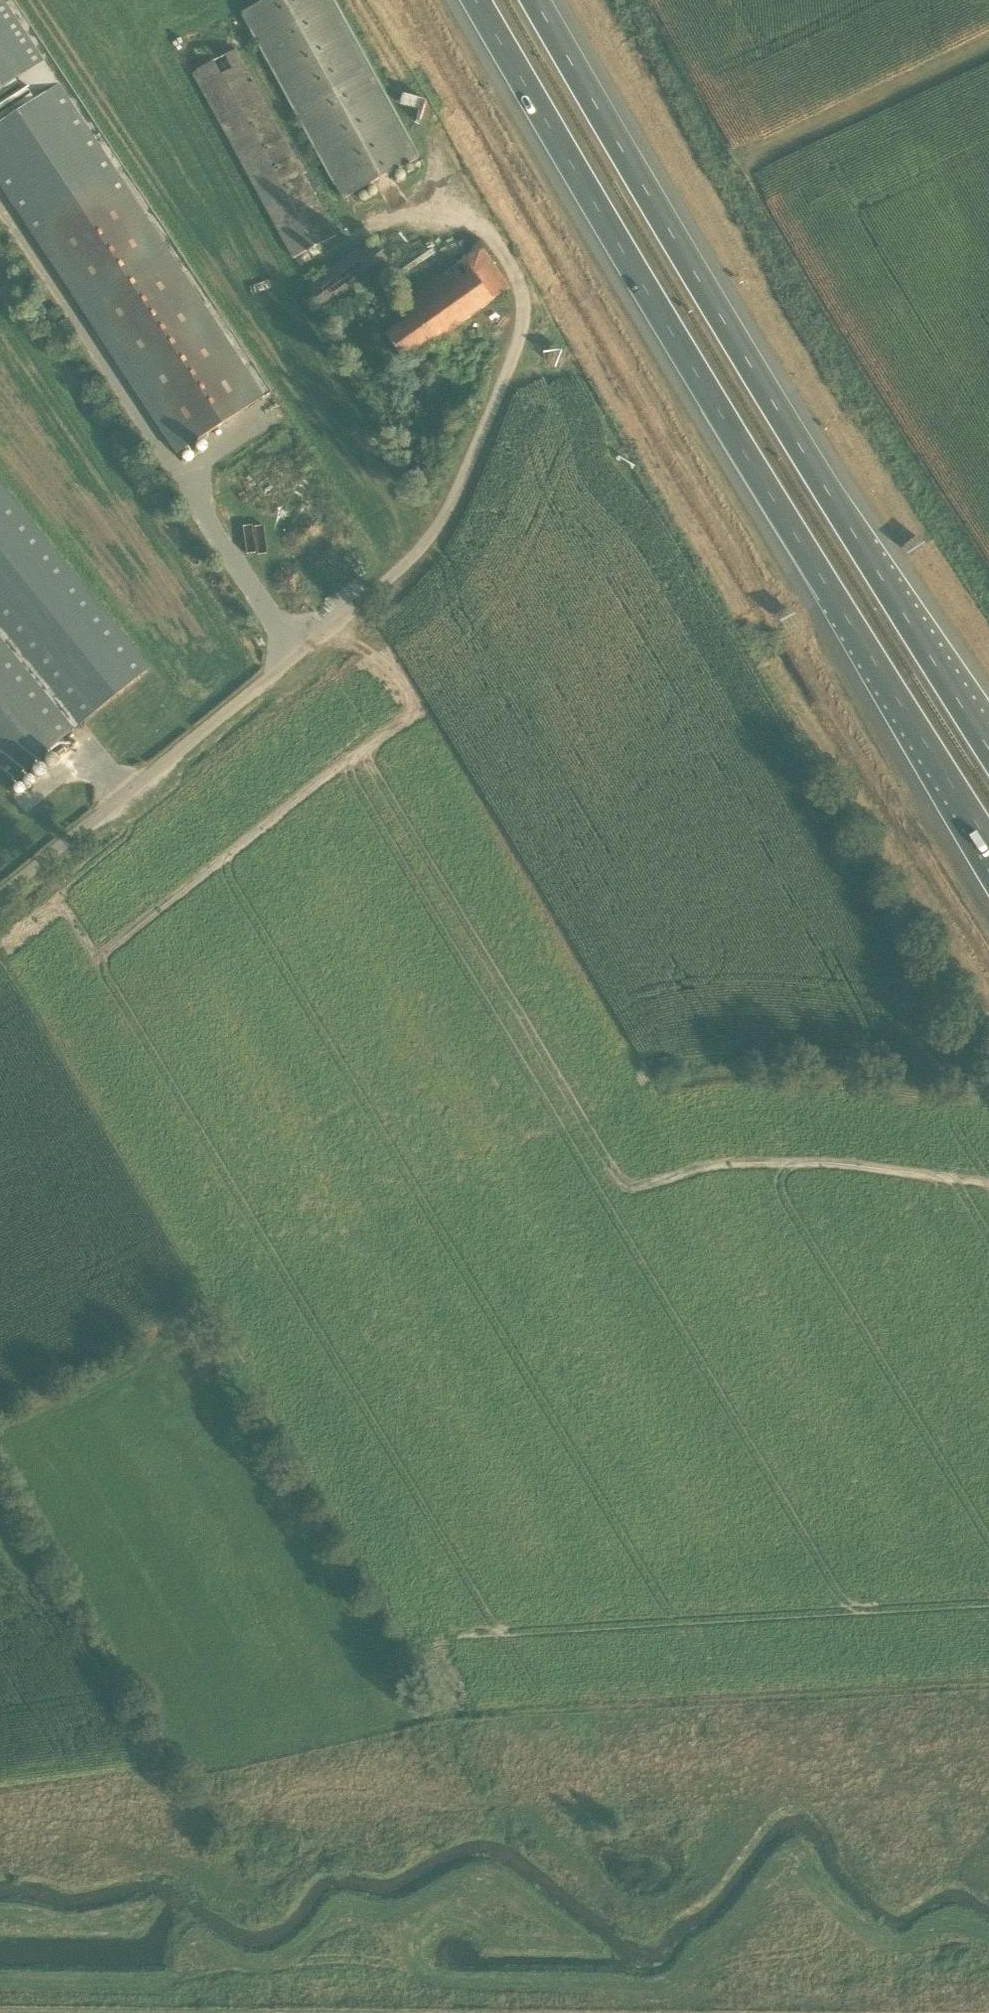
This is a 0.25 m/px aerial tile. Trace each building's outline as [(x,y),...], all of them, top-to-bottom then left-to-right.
[(176,453),(263,396),(270,391),(13,0),(0,0),(0,185),(176,453)] [(334,0),(265,0),(242,12),(343,200),(420,158),(334,0)] [(238,49),(194,72),(192,74),(293,259),(338,235),(238,49)] [(482,246),(406,300),(398,306),(407,319),(386,334),(406,362),(510,288),(482,246)] [(4,785),(60,740),(62,742),(72,734),(70,731),(149,668),(0,485),(0,780),(4,785)]
